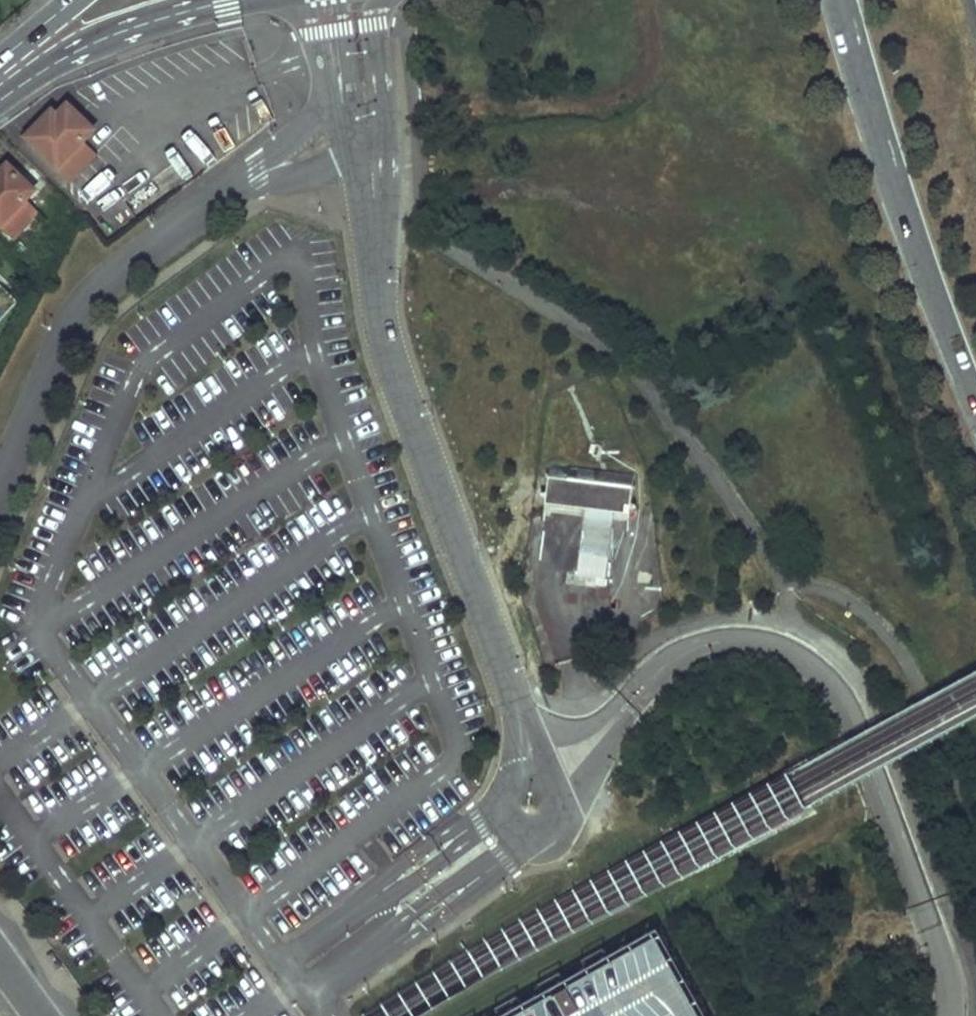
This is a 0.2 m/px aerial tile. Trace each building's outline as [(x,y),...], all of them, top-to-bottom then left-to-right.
[(52,117),(29,142),(72,181),(95,156),(82,144),(94,132),(69,109),(58,122),(52,117)] [(79,175),(87,184),(107,166),(99,157),(79,175)] [(19,242),(45,215),(28,200),(36,193),(9,168),(0,177),(0,225),(19,242)] [(548,467),(543,507),(630,518),(635,478),(548,467)] [(662,926),(502,1015),(715,1015),(662,926)]
